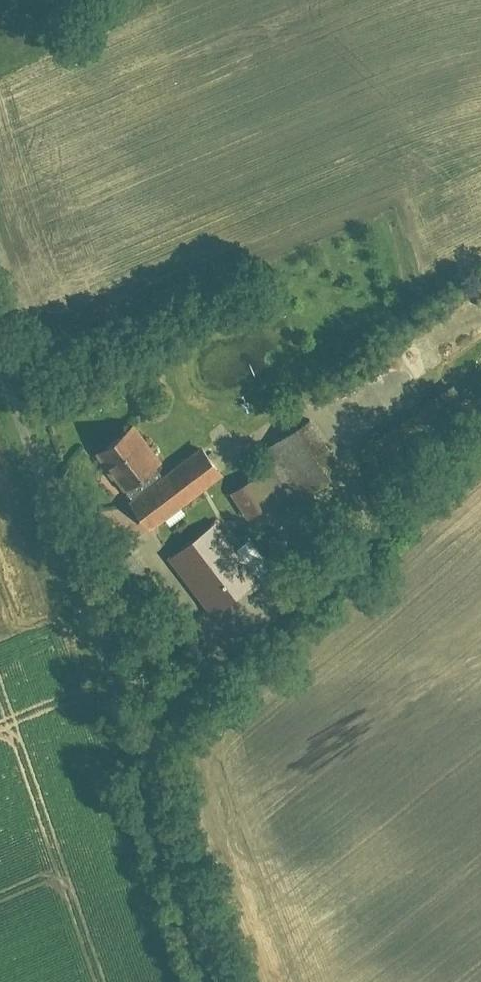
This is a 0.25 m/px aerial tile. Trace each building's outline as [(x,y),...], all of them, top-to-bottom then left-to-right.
[(303,416),(260,446),(298,499),(340,468),(303,416)] [(134,424),(95,453),(133,502),(164,479),(154,466),(162,460),(134,424)] [(164,479),(133,502),(151,526),(222,472),(203,449),(164,479)] [(223,488),(241,516),(250,510),(259,525),(279,512),(270,497),(274,495),(257,467),(223,488)] [(210,519),(166,553),(208,608),(267,563),(247,537),(232,548),(210,519)]
